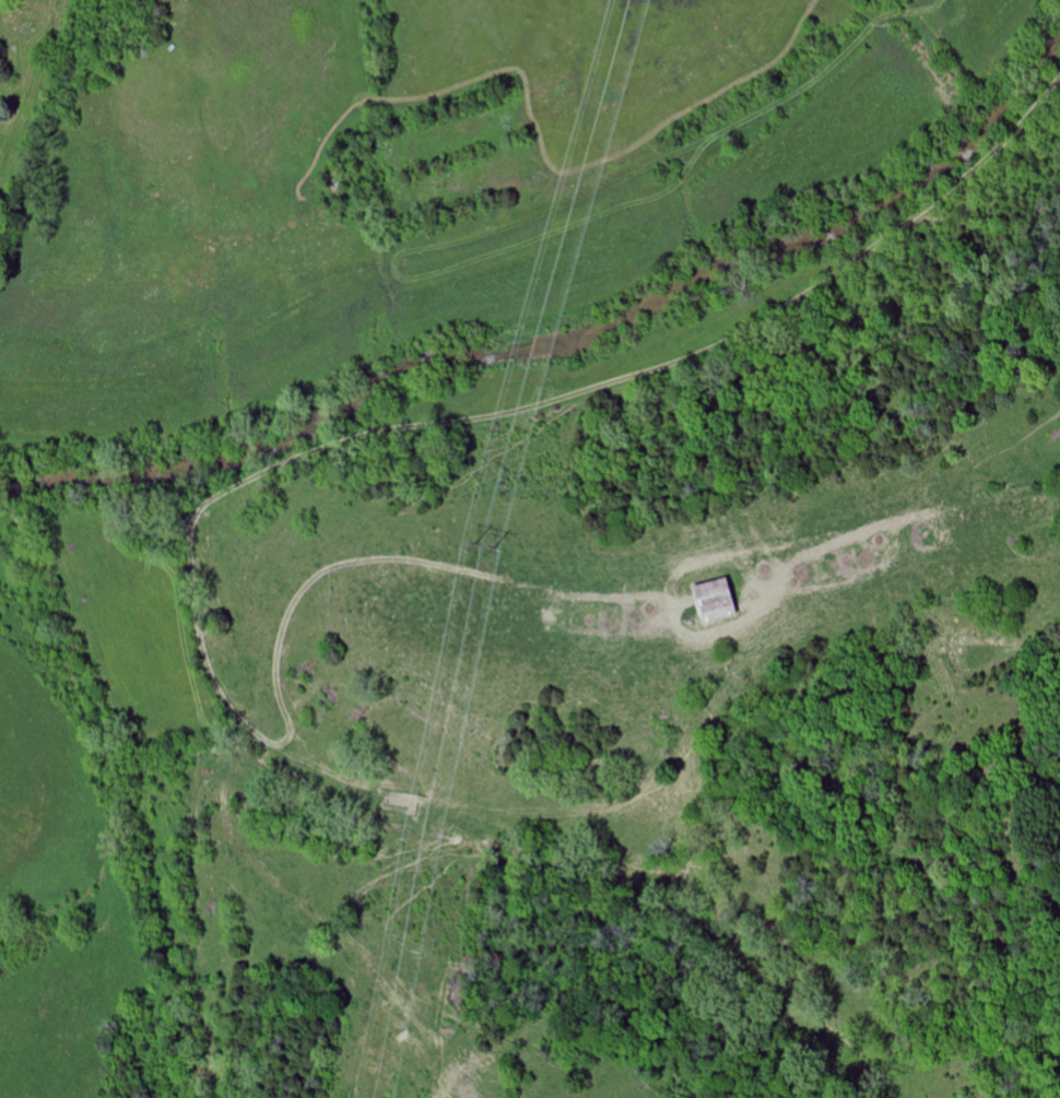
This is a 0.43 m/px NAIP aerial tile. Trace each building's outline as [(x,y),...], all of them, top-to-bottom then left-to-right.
[(696,586),(704,623),(739,615),(731,578),(696,586)]
